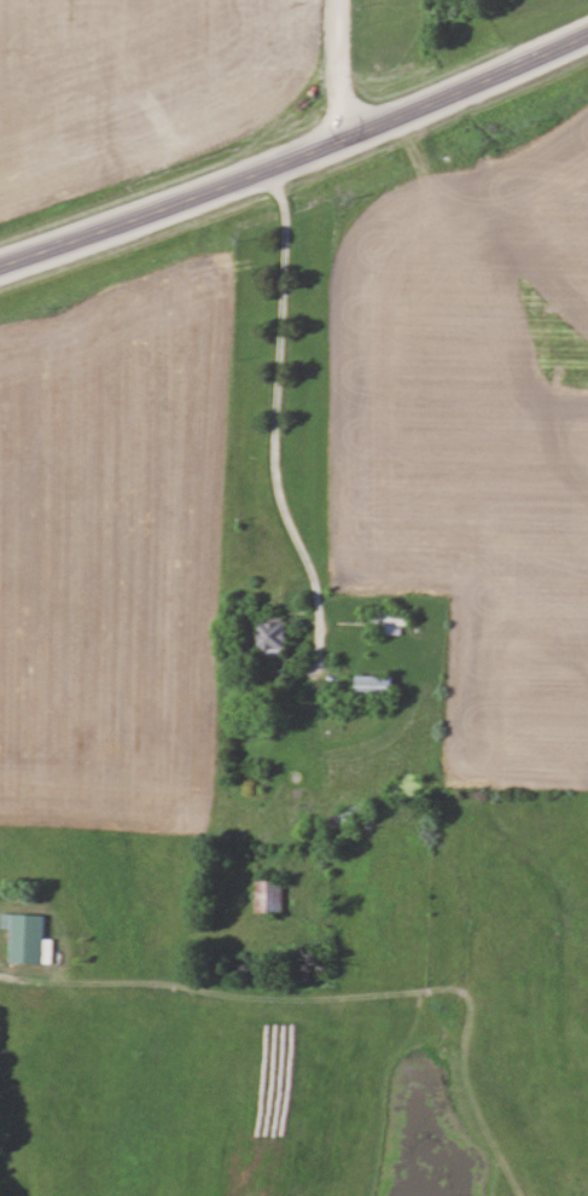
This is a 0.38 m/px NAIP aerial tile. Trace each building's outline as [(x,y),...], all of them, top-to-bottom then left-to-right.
[(403,634),(403,613),(372,613),(372,634),(403,634)] [(289,653),(289,619),(261,619),(261,653),(289,653)] [(359,697),(395,697),(395,675),(359,675),(359,697)] [(258,912),(286,912),(286,879),(258,879),(258,912)] [(12,927),(12,962),(45,962),(45,913),(4,913),(4,927),(12,927)]
